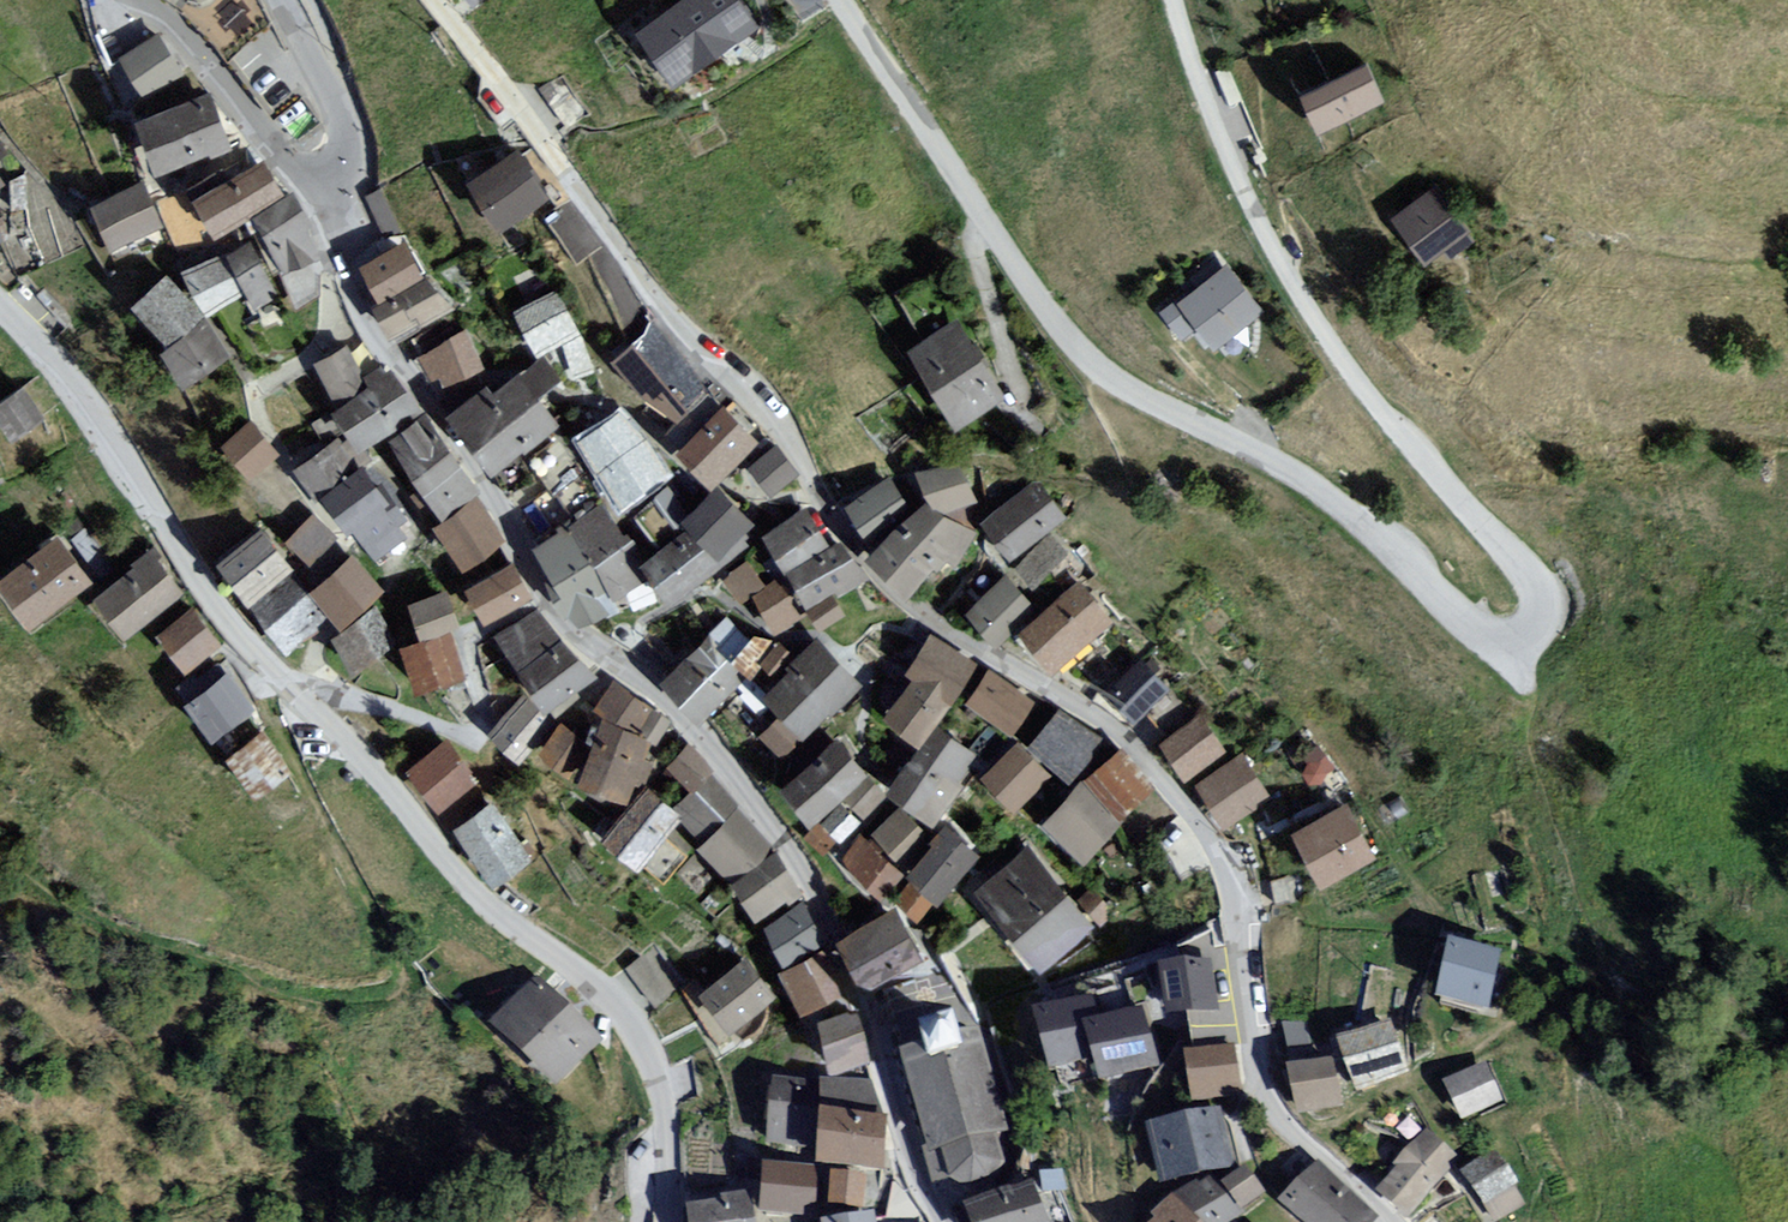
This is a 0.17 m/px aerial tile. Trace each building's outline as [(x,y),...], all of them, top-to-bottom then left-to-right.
[(641,36),(673,82),(753,27),(734,0),(692,0),(641,36)] [(153,36),(115,59),(137,96),(175,74),(153,36)] [(1315,131),(1380,98),(1364,64),(1298,89),(1315,131)] [(561,84),(531,90),(560,131),(582,118),(561,84)] [(205,92),(131,119),(151,176),(226,149),(205,92)] [(492,230),(545,202),(519,151),(465,179),(492,230)] [(264,158),(190,196),(206,228),(280,191),(264,158)] [(139,185),(87,206),(106,252),(158,231),(139,185)] [(1432,186),(1385,216),(1428,269),(1476,235),(1432,186)] [(378,190),(360,199),(379,235),(398,227),(378,190)] [(250,216),(278,273),(316,254),(288,198),(250,216)] [(279,295),(249,242),(222,257),(252,310),(279,295)] [(404,246),(359,267),(375,300),(423,279),(404,246)] [(218,257),(178,270),(203,317),(240,297),(218,257)] [(314,258),(284,271),(296,298),(326,285),(314,258)] [(1263,315),(1228,268),(1173,302),(1212,351),(1263,315)] [(198,315),(165,275),(151,286),(148,288),(129,304),(163,344),(198,315)] [(370,304),(390,340),(450,309),(433,277),(370,304)] [(557,295),(511,313),(537,357),(558,349),(570,381),(590,372),(577,337),(557,295)] [(206,319),(155,351),(178,387),(229,355),(206,319)] [(958,328),(914,356),(957,423),(1001,395),(958,328)] [(465,331),(416,358),(423,381),(439,374),(444,388),(483,370),(465,331)] [(347,347),(313,365),(332,400),(364,386),(347,347)] [(487,385),(445,418),(491,477),(518,456),(558,424),(519,375),(494,395),(487,385)] [(388,377),(325,408),(352,449),(418,413),(388,377)] [(0,403),(0,432),(5,440),(37,418),(19,390),(0,403)] [(721,408),(676,449),(715,486),(754,444),(721,408)] [(424,417),(384,438),(408,474),(447,453),(424,417)] [(618,417),(572,438),(597,478),(643,451),(618,417)] [(275,455),(246,424),(219,444),(247,478),(275,455)] [(312,489),(349,467),(328,439),(291,460),(312,489)] [(561,442),(529,457),(549,488),(579,472),(561,442)] [(772,447),(740,470),(768,497),(795,475),(772,447)] [(650,452),(597,478),(622,506),(669,474),(650,452)] [(438,513),(475,491),(450,454),(413,475),(438,513)] [(518,456),(491,477),(509,499),(536,478),(518,456)] [(876,555),(871,562),(906,594),(933,564),(938,568),(945,559),(953,564),(972,533),(938,514),(973,501),(957,469),(919,475),(929,502),(924,507),(895,478),(848,509),(876,555)] [(665,486),(621,513),(644,542),(687,514),(665,486)] [(1061,517),(1036,486),(986,525),(1011,557),(1061,517)] [(360,547),(391,524),(363,490),(331,507),(360,547)] [(749,526),(713,495),(685,521),(713,551),(749,526)] [(544,540),(564,532),(545,496),(526,506),(544,540)] [(431,526),(463,565),(501,544),(477,503),(431,526)] [(802,509),(760,532),(785,569),(829,548),(802,509)] [(656,601),(644,576),(633,560),(601,510),(568,528),(614,595),(625,589),(634,610),(656,601)] [(308,565),(332,542),(307,514),(283,540),(308,565)] [(682,528),(633,560),(667,600),(744,552),(744,534),(710,557),(682,528)] [(290,568),(259,529),(214,563),(249,602),(290,568)] [(563,607),(579,623),(615,612),(564,532),(544,540),(529,547),(563,607)] [(0,576),(0,597),(23,626),(90,580),(59,535),(0,576)] [(1066,555),(1049,538),(1018,569),(1035,586),(1066,555)] [(839,548),(781,574),(800,607),(864,584),(839,548)] [(178,592),(147,554),(90,599),(123,638),(178,592)] [(337,623),(381,591),(353,558),(311,589),(337,623)] [(748,566),(726,580),(738,602),(763,584),(748,566)] [(479,622),(524,601),(508,568),(462,585),(479,622)] [(1000,576),(960,613),(996,647),(1014,631),(1038,611),(1000,576)] [(1014,631),(1048,668),(1109,621),(1075,581),(1014,631)] [(251,608),(281,653),(321,624),(291,582),(251,608)] [(769,627),(797,615),(778,585),(749,603),(769,627)] [(444,592),(404,609),(419,638),(445,630),(458,626),(444,592)] [(823,631),(847,618),(828,602),(806,612),(823,631)] [(187,607),(152,636),(184,674),(220,644),(187,607)] [(333,641),(350,668),(393,644),(375,610),(333,641)] [(533,612),(491,637),(516,670),(555,639),(533,612)] [(726,620),(656,684),(692,718),(771,646),(726,620)] [(419,638),(395,644),(413,688),(462,672),(445,630),(419,638)] [(978,667),(925,637),(902,671),(953,703),(978,667)] [(543,704),(590,677),(560,644),(520,672),(543,704)] [(804,732),(853,685),(811,646),(763,693),(804,732)] [(1128,720),(1167,687),(1138,658),(1098,689),(1128,720)] [(985,671),(964,705),(1009,737),(1034,703),(985,671)] [(182,705),(210,740),(250,712),(220,677),(182,705)] [(910,681),(882,716),(918,745),(950,705),(910,681)] [(656,713),(609,684),(592,706),(641,734),(656,713)] [(519,695),(486,731),(519,758),(553,724),(519,695)] [(1056,713),(1027,747),(1067,783),(1105,743),(1056,713)] [(1156,743),(1183,781),(1224,750),(1197,715),(1156,743)] [(757,734),(778,756),(799,739),(775,716),(757,734)] [(599,718),(572,776),(631,800),(649,741),(599,718)] [(558,722),(536,752),(564,770),(586,740),(558,722)] [(890,792),(929,822),(957,790),(945,782),(967,760),(938,729),(890,792)] [(262,736),(223,762),(254,800),(288,773),(262,736)] [(449,739),(405,768),(439,810),(478,784),(449,739)] [(807,822),(866,777),(837,741),(778,783),(807,822)] [(1008,745),(975,773),(1012,813),(1047,781),(1008,745)] [(703,778),(708,774),(683,749),(667,766),(691,787),(703,778)] [(1238,755),(1190,784),(1220,830),(1270,798),(1238,755)] [(703,778),(662,812),(704,849),(736,813),(703,778)] [(1078,783),(1040,825),(1082,865),(1115,823),(1078,783)] [(869,784),(848,803),(859,813),(880,794),(869,784)] [(673,828),(642,798),(601,840),(635,867),(673,828)] [(490,803),(452,831),(490,888),(529,859),(490,803)] [(1345,803),(1288,832),(1317,887),(1373,859),(1345,803)] [(925,838),(893,806),(866,828),(898,860),(925,838)] [(837,808),(817,822),(826,830),(845,817),(837,808)] [(771,846),(743,814),(701,857),(726,882),(771,846)] [(938,897),(974,856),(942,823),(902,864),(938,897)] [(878,895),(898,874),(859,837),(837,857),(878,895)] [(1024,844),(973,888),(1041,970),(1089,928),(1024,844)] [(776,855),(732,881),(755,917),(798,891),(776,855)] [(918,919),(930,903),(902,881),(886,898),(918,919)] [(797,903),(759,922),(782,964),(817,943),(797,903)] [(888,910),(836,937),(858,987),(919,959),(888,910)] [(1500,958),(1446,945),(1433,1005),(1487,1015),(1500,958)] [(653,947),(619,968),(649,1010),(678,995),(653,947)] [(819,953),(776,971),(798,1013),(844,991),(819,953)] [(743,955),(697,994),(728,1031),(773,997),(743,955)] [(1208,967),(1155,973),(1164,1021),(1215,1012),(1208,967)] [(530,984),(486,1033),(550,1093),(599,1042),(530,984)] [(1094,998),(1030,1015),(1045,1070),(1091,1058),(1082,1024),(1100,1019),(1094,998)] [(1156,1071),(1138,1008),(1100,1019),(1082,1024),(1091,1058),(1100,1087),(1156,1071)] [(851,1012),(816,1022),(827,1070),(863,1059),(851,1012)] [(1287,1062),(1325,1059),(1321,1016),(1284,1019),(1287,1062)] [(1008,1133),(982,1027),(902,1046),(929,1154),(944,1150),(952,1181),(1007,1168),(999,1135),(1008,1133)] [(1407,1078),(1390,1027),(1335,1041),(1355,1099),(1407,1078)] [(1231,1049),(1183,1057),(1188,1105),(1240,1097),(1231,1049)] [(1330,1064),(1284,1071),(1294,1116),(1340,1108),(1330,1064)] [(1482,1066),(1440,1084),(1463,1125),(1500,1109),(1482,1066)] [(866,1081),(818,1085),(820,1116),(882,1122),(866,1081)] [(812,1089),(771,1085),(764,1141),(807,1145),(812,1089)] [(1222,1111),(1144,1126),(1159,1187),(1235,1170),(1222,1111)] [(882,1172),(882,1122),(820,1116),(816,1170),(882,1172)] [(1421,1130),(1374,1192),(1406,1221),(1456,1157),(1421,1130)] [(1491,1155),(1462,1176),(1484,1209),(1517,1188),(1491,1155)] [(811,1170),(759,1166),(758,1214),(809,1218),(811,1170)] [(1295,1221),(1367,1221),(1313,1170),(1277,1207),(1295,1221)] [(1245,1172),(1222,1186),(1241,1210),(1263,1196),(1245,1172)] [(870,1181),(829,1178),(827,1206),(869,1213),(870,1181)] [(1233,1219),(1204,1181),(1176,1198),(1197,1221),(1229,1221),(1233,1219)] [(963,1213),(967,1221),(1046,1221),(1029,1182),(963,1213)] [(1171,1198),(1148,1215),(1154,1221),(1194,1221),(1171,1198)] [(686,1213),(687,1221),(752,1221),(747,1200),(686,1213)]
